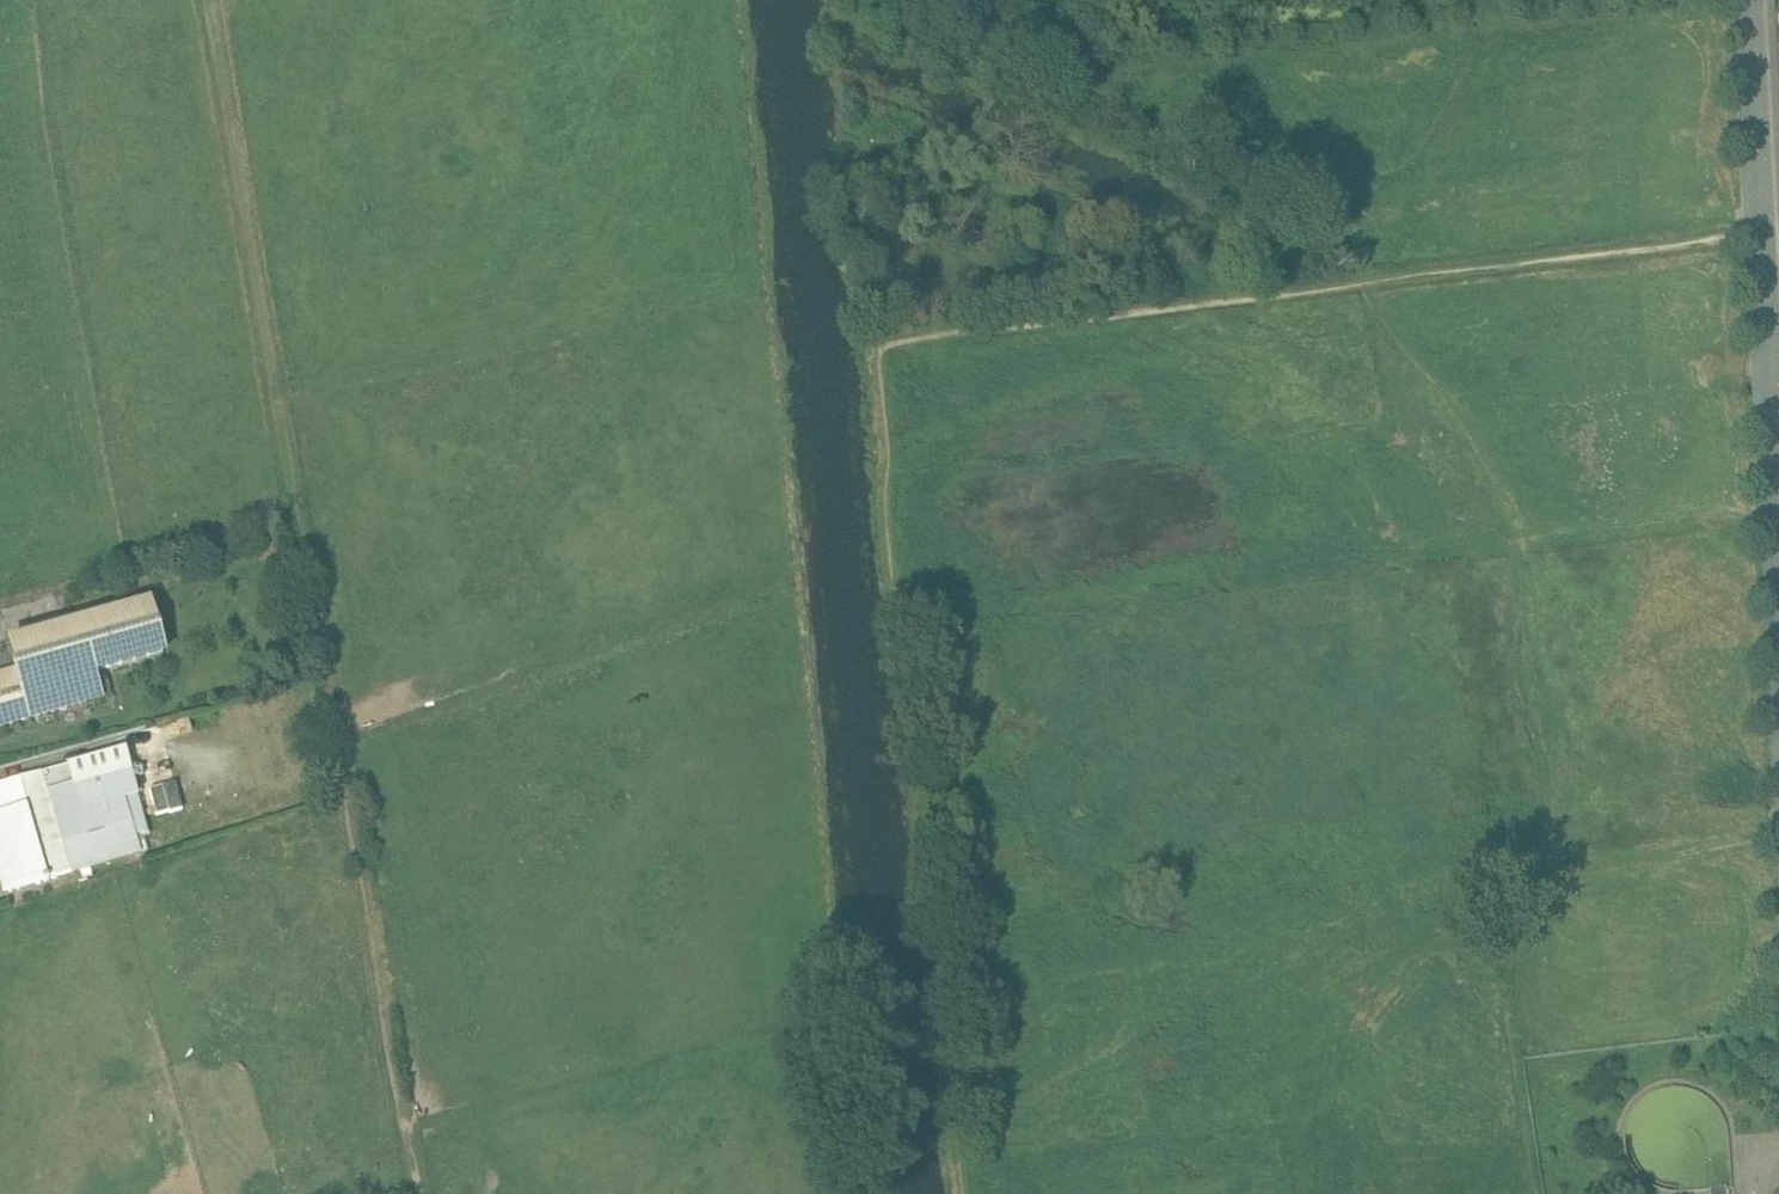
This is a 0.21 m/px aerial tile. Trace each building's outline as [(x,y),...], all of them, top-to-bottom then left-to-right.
[(0,679),(0,728),(101,699),(94,674),(165,654),(151,604),(9,644),(18,674),(0,679)] [(68,766),(43,773),(49,796),(74,788),(74,787),(68,766)] [(74,788),(49,796),(55,818),(125,797),(125,798),(138,795),(131,770),(74,787),(74,788)] [(43,773),(23,778),(24,780),(21,781),(28,805),(49,796),(43,773)] [(0,785),(0,812),(0,813),(28,805),(21,781),(24,780),(23,778),(0,785)] [(138,795),(125,798),(132,824),(135,834),(148,831),(138,795)] [(132,824),(63,845),(55,818),(49,796),(28,805),(44,862),(66,855),(70,872),(140,851),(135,834),(132,824)] [(125,797),(55,818),(63,845),(132,824),(125,798),(125,797)] [(0,813),(0,866),(6,888),(4,889),(4,891),(44,880),(45,881),(50,880),(49,878),(70,872),(66,855),(44,862),(28,805),(0,813)] [(148,831),(135,834),(140,851),(141,853),(161,847),(155,829),(148,831)]
